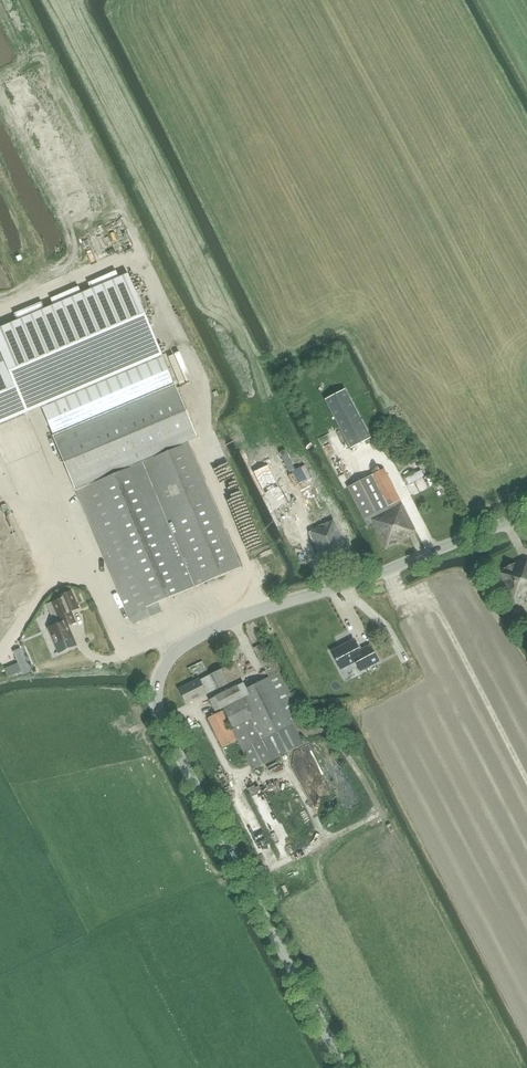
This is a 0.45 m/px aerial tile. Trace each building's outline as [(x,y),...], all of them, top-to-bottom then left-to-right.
[(115,225),(110,227),(114,234),(110,236),(115,245),(124,239),(115,225)] [(42,407),(54,437),(175,386),(128,273),(118,277),(0,328),(0,425),(42,407)] [(345,380),(347,386),(357,383),(354,377),(345,380)] [(54,437),(53,437),(76,491),(77,490),(187,441),(197,437),(175,386),(54,437)] [(371,437),(346,388),(326,398),(351,448),(371,437)] [(187,441),(77,490),(94,532),(133,625),(162,613),(158,603),(241,568),(187,441)] [(268,464),(253,472),(264,495),(280,487),(268,464)] [(373,524),(386,549),(409,537),(408,534),(416,530),(384,468),(348,487),(368,526),(373,524)] [(407,484),(423,474),(420,468),(404,479),(407,484)] [(427,486),(432,483),(427,474),(421,477),(427,486)] [(336,533),(317,489),(302,496),(308,509),(289,518),(295,532),(302,529),(312,551),(326,545),(323,539),(336,533)] [(514,604),(526,598),(526,561),(522,563),(521,560),(497,572),(514,604)] [(76,645),(68,626),(76,623),(71,612),(79,608),(71,591),(58,597),(60,599),(52,603),(61,623),(49,628),(60,652),(76,645)] [(38,620),(41,631),(47,629),(45,618),(38,620)] [(370,645),(359,651),(353,640),(331,652),(340,670),(355,662),(360,671),(378,662),(370,645)] [(207,718),(222,748),(237,741),(242,751),(252,770),(304,744),(293,724),(306,719),(281,670),(267,642),(254,648),(264,667),(269,678),(246,689),(243,683),(208,700),(215,713),(223,709),(232,728),(230,729),(221,712),(207,718)] [(23,675),(31,672),(21,648),(14,651),(19,664),(5,670),(9,678),(22,672),(23,675)] [(222,668),(222,669),(199,681),(198,679),(179,689),(186,705),(242,677),(234,662),(222,668)]
